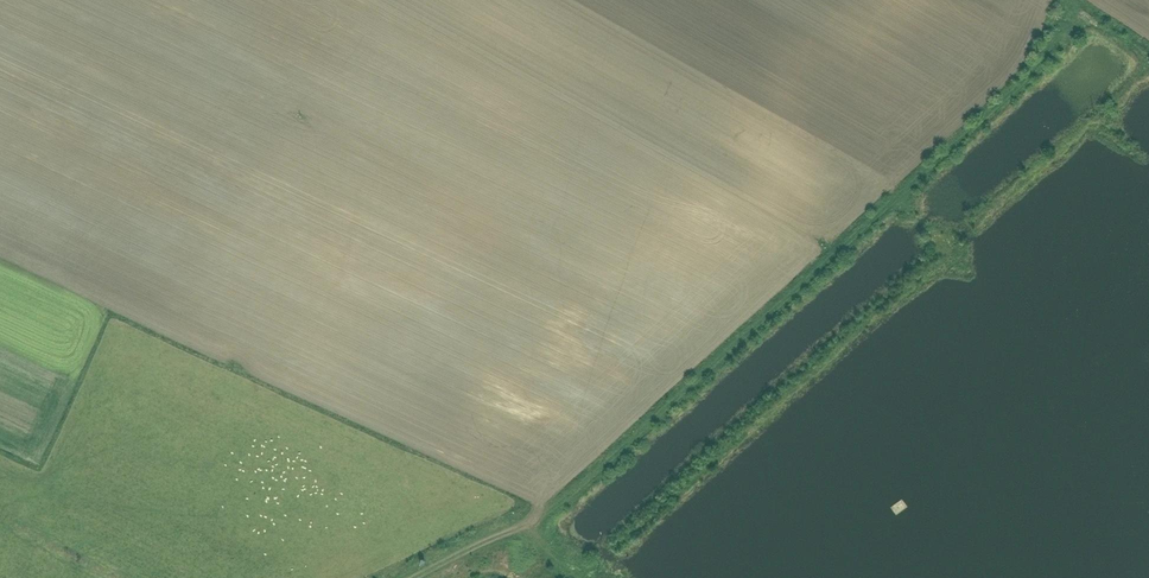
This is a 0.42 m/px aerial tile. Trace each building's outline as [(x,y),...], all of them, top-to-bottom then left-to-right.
[(1059,8),(1041,27),(1050,35),(1068,16),(1059,8)]
